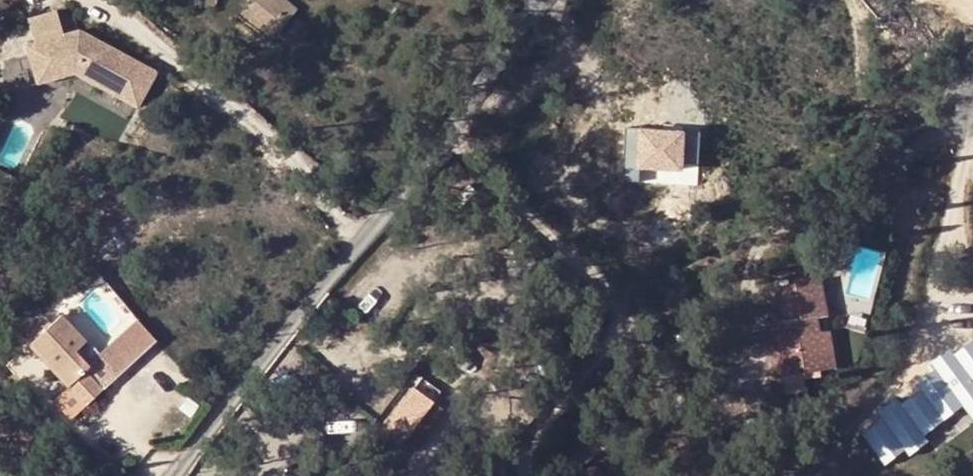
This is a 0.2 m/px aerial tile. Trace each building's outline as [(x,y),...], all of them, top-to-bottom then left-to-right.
[(281,33),(285,29),(301,7),(302,6),(294,0),(247,0),(244,4),(281,33)] [(157,65),(71,28),(59,30),(54,7),(24,15),(30,40),(24,53),(32,83),(74,73),(77,87),(105,99),(113,97),(138,108),(157,65)] [(625,167),(697,167),(698,127),(625,126),(625,167)] [(778,325),(771,325),(772,336),(788,335),(789,344),(782,344),(785,377),(810,374),(832,371),(828,331),(824,332),(822,317),(833,316),(828,279),(775,285),(778,325)] [(62,314),(29,345),(86,405),(103,389),(85,370),(89,367),(74,352),(87,340),(62,314)] [(89,367),(85,370),(103,389),(155,341),(138,320),(101,355),(89,367)] [(828,331),(832,371),(841,370),(836,330),(828,331)] [(788,335),(772,336),(775,378),(785,377),(782,344),(789,344),(788,335)] [(87,340),(74,352),(89,367),(101,355),(87,340)] [(949,359),(945,353),(932,363),(936,369),(917,384),(921,390),(902,404),(897,398),(878,413),(883,419),(863,434),(886,465),(906,450),(911,456),(930,441),(925,435),(964,406),(972,399),(972,341),(949,359)] [(785,377),(787,392),(812,389),(810,379),(833,376),(832,371),(810,374),(785,377)] [(413,445),(447,404),(421,383),(388,426),(413,445)] [(964,406),(972,418),(972,399),(964,406)] [(580,474),(581,475),(606,475),(594,463),(580,474)]
